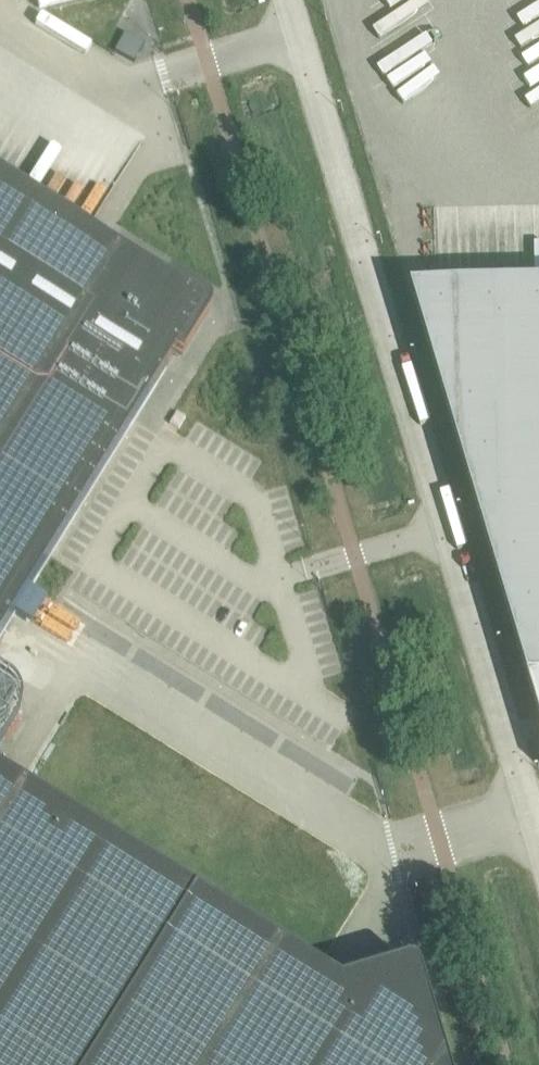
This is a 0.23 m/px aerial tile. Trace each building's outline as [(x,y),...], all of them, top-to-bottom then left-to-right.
[(118,51),(137,59),(144,42),(126,34),(118,51)] [(166,369),(174,355),(182,359),(208,316),(209,314),(210,311),(210,308),(209,305),(207,303),(205,301),(168,278),(164,285),(160,282),(0,183),(0,637),(166,369)] [(414,294),(530,684),(538,684),(538,291),(414,294)] [(530,684),(538,713),(538,684),(530,684)] [(406,964),(360,978),(339,984),(0,774),(0,1064),(445,1064),(425,1000),(416,970),(415,968),(414,967),(414,966),(412,965),(411,964),(409,964),(407,964),(406,964)]
